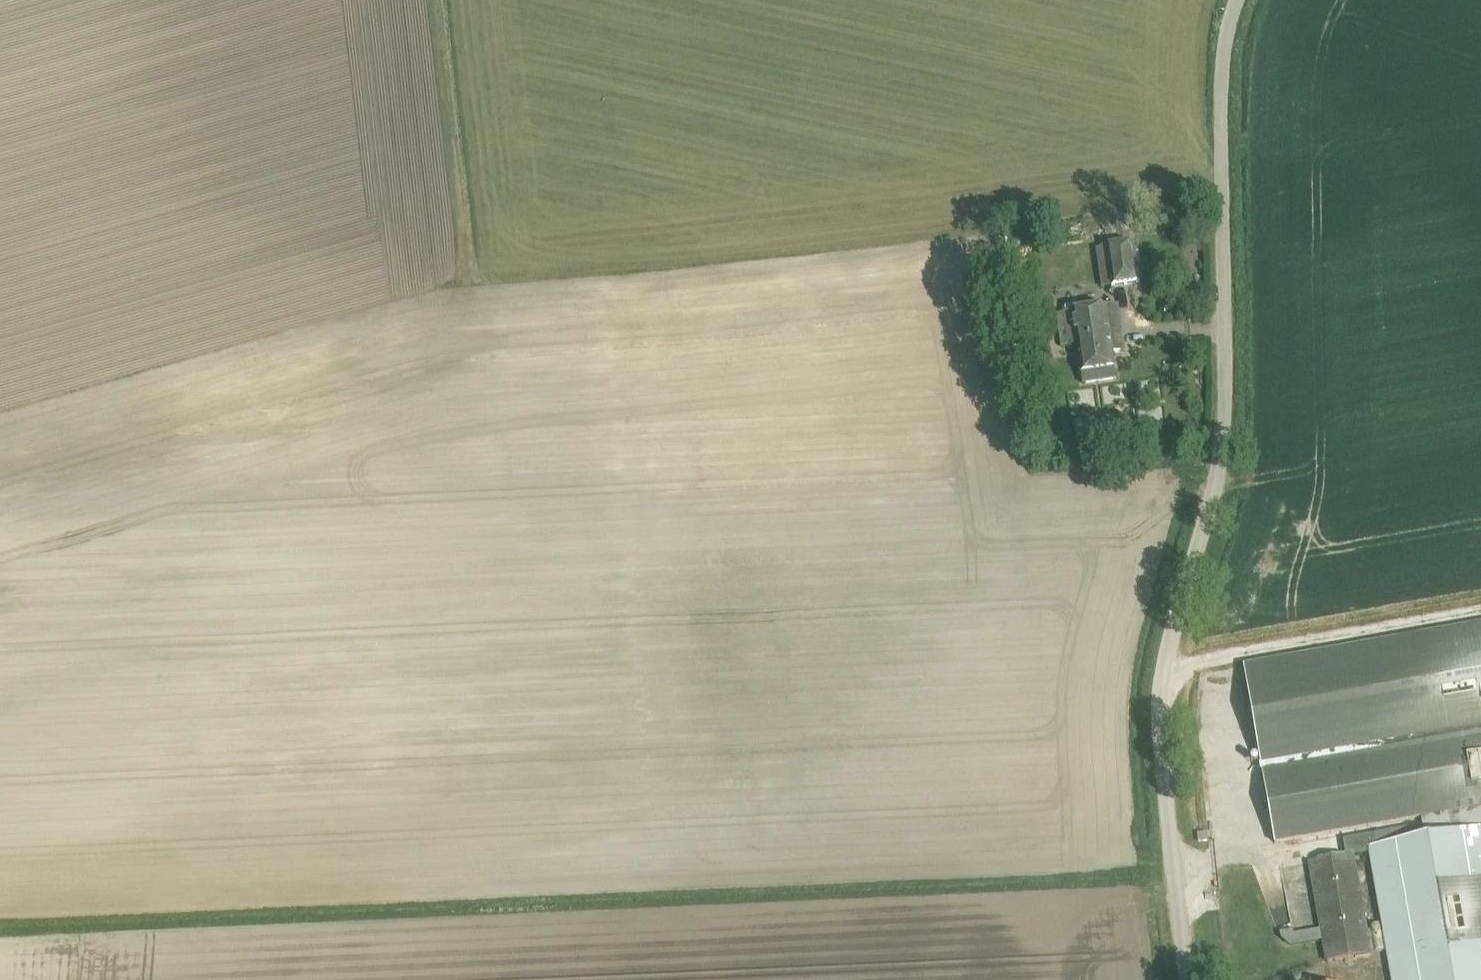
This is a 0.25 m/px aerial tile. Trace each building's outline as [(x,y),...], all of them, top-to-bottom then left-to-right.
[(1140,283),(1135,243),(1098,248),(1103,288),(1140,283)] [(1106,307),(1058,314),(1063,346),(1079,344),(1085,383),(1117,379),(1106,307)] [(1022,323),(1020,310),(1013,312),(1015,324),(1022,323)] [(1246,667),(1277,843),(1421,817),(1425,839),(1368,849),(1391,979),(1480,979),(1480,625),(1246,667)] [(1359,853),(1330,858),(1310,861),(1328,962),(1375,953),(1370,929),(1369,929),(1357,864),(1361,863),(1359,853)]
